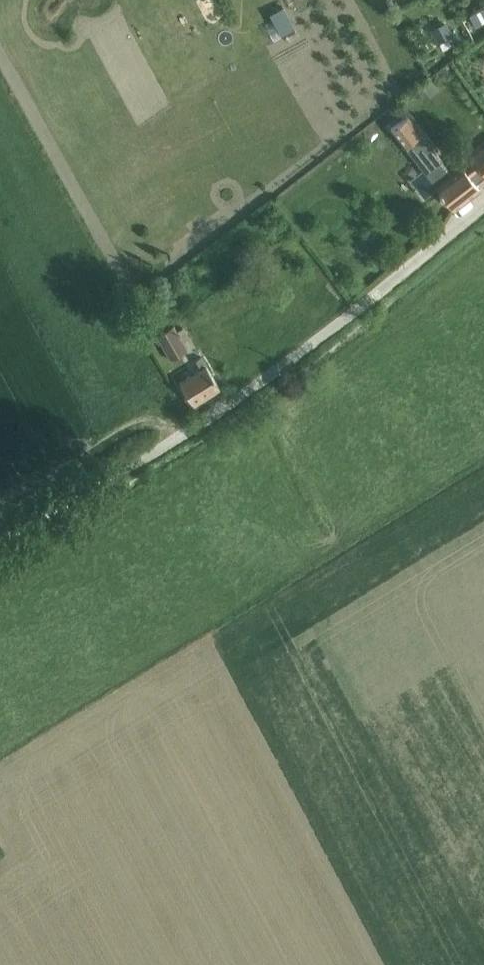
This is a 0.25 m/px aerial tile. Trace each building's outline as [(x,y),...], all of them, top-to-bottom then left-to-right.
[(285,5),(271,12),(282,34),(296,27),(285,5)] [(469,12),(476,24),(483,20),(483,5),(469,12)] [(446,21),(431,29),(438,43),(453,35),(446,21)] [(432,80),(417,92),(424,101),(439,89),(432,80)] [(390,129),(403,146),(405,145),(440,191),(439,192),(441,195),(442,194),(454,209),(481,188),(469,173),(479,166),(480,168),(483,172),(483,145),(471,155),(473,157),(463,165),(461,164),(451,172),(408,115),(390,129)] [(174,325),(157,335),(170,359),(195,345),(185,327),(177,331),(174,325)] [(201,367),(179,381),(194,404),(220,387),(201,356),(196,359),(201,367)]
